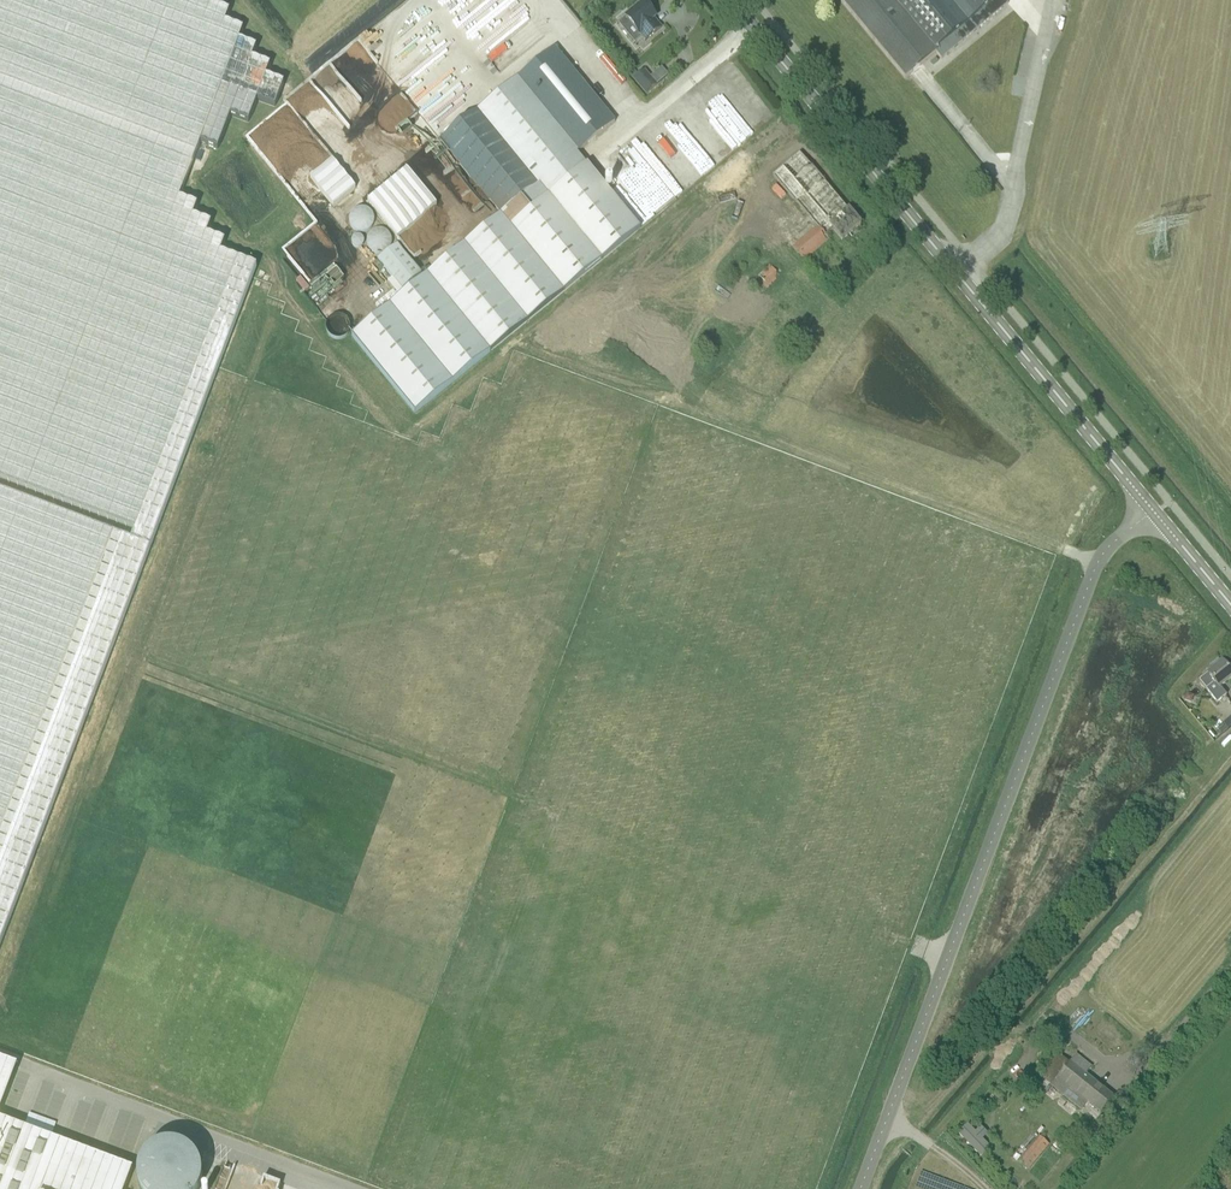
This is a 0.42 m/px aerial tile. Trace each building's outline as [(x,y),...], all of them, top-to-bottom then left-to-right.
[(150,548),(257,266),(221,253),(225,241),(207,235),(211,223),(193,217),(198,205),(180,199),(200,144),(218,150),(231,116),(248,123),(257,101),(275,108),(284,84),(267,77),(271,66),(253,59),(257,48),(239,41),(244,30),(226,23),(230,12),(212,5),(214,0),(0,0),(0,480),(135,531),(131,540),(150,548)] [(941,59),(1008,4),(1005,0),(840,0),(905,79),(936,53),(941,59)] [(650,15),(653,13),(644,2),(626,17),(638,32),(639,31),(646,41),(661,28),(650,15)] [(517,79),(578,153),(606,130),(615,123),(554,48),(545,56),(517,79)] [(662,67),(652,75),(660,84),(670,75),(662,67)] [(583,68),(579,73),(592,86),(596,82),(583,68)] [(658,86),(645,70),(633,80),(646,96),(658,86)] [(615,74),(612,77),(623,90),(627,87),(615,74)] [(632,226),(517,79),(435,141),(495,213),(344,335),(408,413),(632,226)] [(700,173),(757,136),(724,86),(675,118),(672,113),(664,118),(700,173)] [(440,133),(445,128),(408,90),(403,96),(440,133)] [(668,201),(696,185),(672,144),(662,150),(650,130),(628,143),(636,155),(637,154),(640,160),(652,180),(662,196),(664,195),(668,201)] [(800,153),(773,176),(817,227),(792,248),(804,262),(830,241),(825,236),(832,231),(841,241),(860,225),(859,224),(861,222),(857,218),(856,219),(854,216),(855,215),(851,211),(850,212),(812,167),(811,167),(800,153)] [(310,180),(336,206),(358,185),(333,158),(310,180)] [(716,195),(735,181),(731,175),(712,189),(716,195)] [(399,245),(379,262),(403,291),(423,275),(399,245)] [(761,296),(781,277),(770,266),(749,286),(756,292),(757,291),(761,296)] [(150,548),(131,540),(0,491),(0,946),(150,548)] [(1230,678),(1230,673),(1222,662),(1206,675),(1207,675),(1199,682),(1217,703),(1226,696),(1220,688),(1230,678)] [(1186,693),(1184,701),(1191,703),(1193,695),(1186,693)] [(1230,725),(1230,710),(1229,707),(1218,717),(1227,728),(1230,725)] [(14,1060),(16,1055),(0,1048),(0,1055),(14,1060)] [(18,1065),(0,1059),(0,1112),(18,1065)] [(1062,1073),(1052,1086),(1051,1087),(1081,1112),(1087,1104),(1099,1114),(1113,1098),(1070,1063),(1062,1073)] [(133,1169),(0,1119),(0,1188),(126,1188),(133,1169)] [(989,1148),(967,1125),(958,1134),(981,1156),(989,1148)] [(1049,1145),(1038,1136),(1017,1162),(1027,1172),(1049,1145)] [(149,1161),(147,1168),(147,1179),(151,1188),(206,1188),(211,1178),(211,1168),(202,1149),(184,1142),(173,1142),(165,1145),(165,1148),(168,1156),(183,1162),(160,1162),(157,1161),(149,1161)] [(285,1183),(259,1174),(254,1188),(257,1188),(283,1188),(285,1183)]
